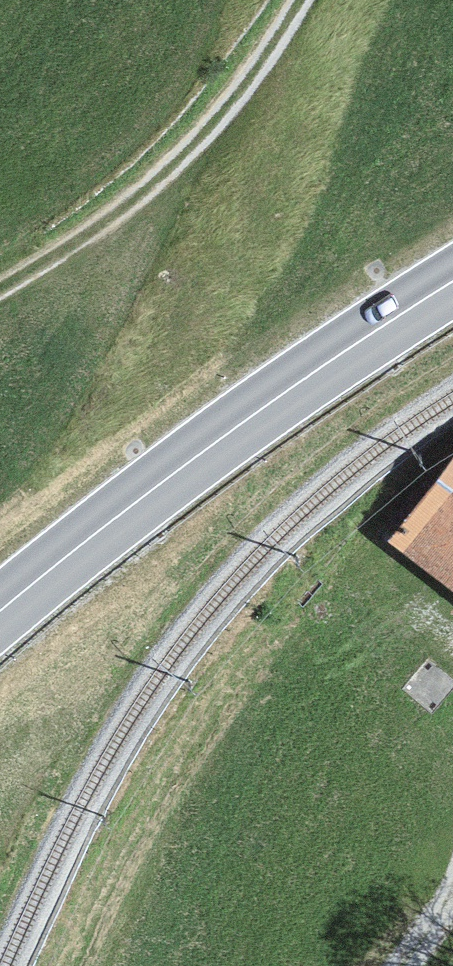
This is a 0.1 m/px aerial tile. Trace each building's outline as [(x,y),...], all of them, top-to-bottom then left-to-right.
[(388,548),(452,597),(452,463),(388,548)]
